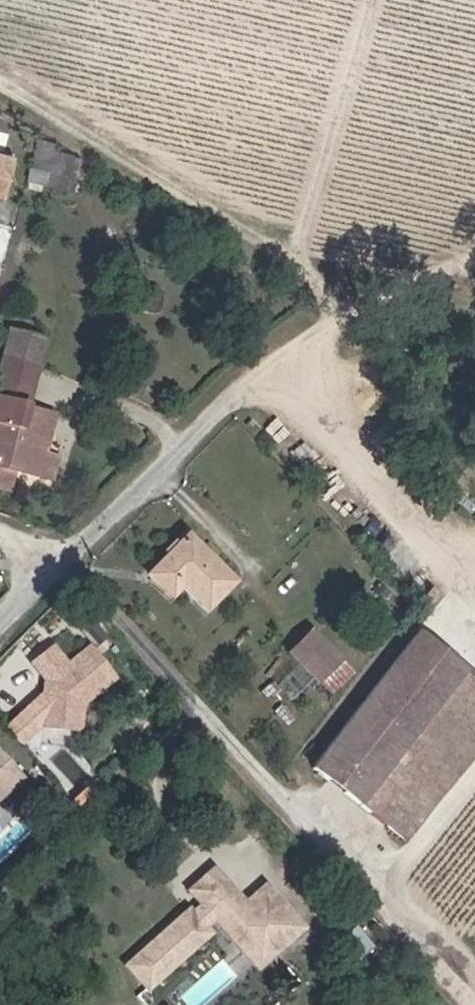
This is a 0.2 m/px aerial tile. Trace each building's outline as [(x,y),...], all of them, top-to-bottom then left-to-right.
[(61,186),(67,156),(50,151),(44,182),(61,186)] [(11,160),(0,157),(0,198),(1,198),(11,160)] [(17,345),(0,411),(0,497),(16,501),(17,495),(20,482),(61,492),(67,468),(47,463),(52,443),(30,436),(34,420),(51,354),(17,345)] [(30,436),(52,443),(56,426),(34,420),(30,436)] [(237,586),(194,539),(152,575),(173,599),(187,587),(210,611),(237,586)] [(289,652),(317,680),(337,662),(312,632),(289,652)] [(315,768),(356,803),(409,841),(474,759),(474,679),(426,637),(315,768)] [(40,708),(39,722),(42,725),(75,729),(79,725),(81,703),(114,677),(89,645),(67,663),(52,644),(31,661),(45,679),(43,681),(42,694),(45,699),(44,704),(40,708)] [(0,751),(0,794),(21,774),(0,751)] [(245,901),(214,866),(190,887),(200,897),(205,903),(194,912),(189,907),(127,962),(147,985),(209,930),(204,924),(214,914),(245,949),(260,935),(274,950),(303,924),(266,883),(245,901)] [(200,897),(189,907),(194,912),(205,903),(200,897)] [(260,935),(245,949),(258,964),(274,950),(260,935)]
